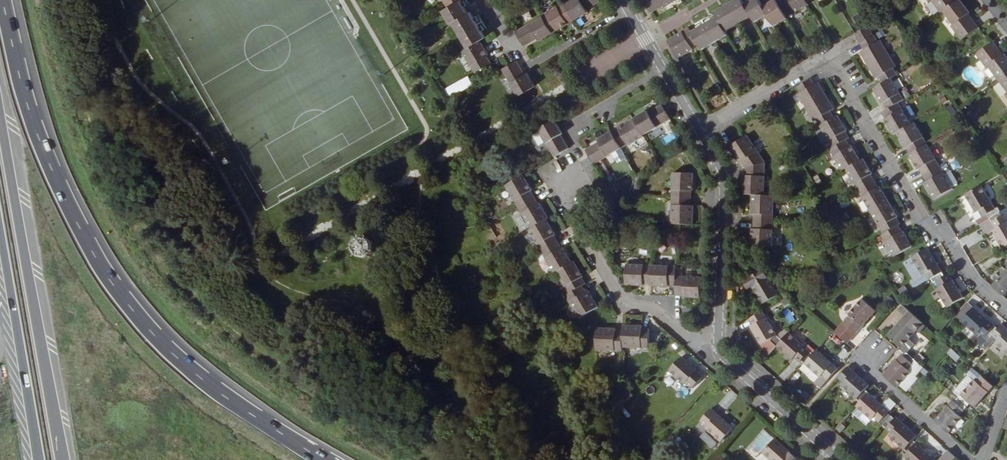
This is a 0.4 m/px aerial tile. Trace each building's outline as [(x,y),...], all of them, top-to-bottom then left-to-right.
[(449,6),(441,10),(449,24),(452,23),(468,13),(465,7),(469,4),(467,0),(459,0),(449,6)] [(599,0),(569,0),(565,3),(574,19),(588,10),(587,8),(599,1),(599,0)] [(652,14),(665,7),(666,9),(680,0),(644,0),(652,14)] [(742,0),(737,0),(728,5),(739,24),(752,17),(745,5),(742,1),(742,0)] [(760,0),(753,0),(745,5),(752,17),(755,22),(769,15),(764,6),(760,0)] [(786,15),(777,0),(774,0),(764,6),(769,15),(775,25),(788,18),(786,15)] [(806,2),(805,0),(777,0),(786,15),(794,12),(794,13),(808,5),(806,2)] [(942,14),(944,12),(959,1),(958,0),(932,0),(942,14)] [(980,29),(970,15),(971,13),(961,0),(960,0),(959,1),(944,12),(955,26),(953,27),(963,41),(980,29)] [(543,14),(543,15),(553,31),(574,19),(565,3),(564,1),(543,14)] [(718,18),(726,32),(739,24),(728,5),(715,13),(718,18)] [(452,23),(459,35),(477,24),(473,17),(470,11),(468,13),(452,23)] [(543,15),(516,32),(524,45),(537,37),(539,40),(553,31),(543,15)] [(705,25),(716,44),(728,36),(726,32),(718,18),(712,21),(705,25)] [(459,35),(467,48),(481,40),(485,38),(481,31),(477,24),(459,35)] [(692,33),(699,45),(703,52),(716,44),(705,25),(698,29),(692,33)] [(875,35),(870,26),(856,34),(861,43),(875,35)] [(689,28),(668,41),(679,60),(694,51),(693,49),(699,45),(692,33),(689,28)] [(879,40),(876,34),(875,35),(861,43),(864,49),(861,51),(869,64),(890,52),(882,39),(879,40)] [(475,72),(490,62),(487,56),(488,55),(481,40),(467,48),(462,50),(475,72)] [(1000,81),(1006,76),(1006,56),(1006,55),(1005,56),(995,42),(992,44),(978,55),(988,69),(990,67),(1000,81)] [(898,65),(890,52),(869,64),(876,78),(879,76),(884,83),(892,78),(899,73),(894,67),(898,65)] [(502,68),(518,96),(535,86),(527,73),(524,74),(516,60),(502,68)] [(452,97),(475,85),(470,76),(447,88),(452,97)] [(904,99),(892,78),(884,83),(874,88),(883,103),(884,103),(888,109),(899,103),(904,99)] [(813,80),(799,88),(802,93),(799,95),(807,109),(828,96),(820,83),(816,85),(813,80)] [(828,96),(807,109),(815,122),(818,120),(821,127),(835,118),(832,111),(835,109),(828,96)] [(899,103),(888,109),(883,112),(887,119),(886,120),(895,134),(898,133),(912,124),(899,103)] [(643,134),(670,119),(661,104),(648,112),(647,110),(633,118),(643,134)] [(478,128),(493,123),(489,112),(475,116),(478,128)] [(840,116),(835,118),(821,127),(834,148),(847,140),(851,138),(847,132),(849,131),(840,116)] [(643,135),(643,134),(633,118),(611,131),(621,147),(627,143),(628,144),(643,135)] [(560,134),(562,132),(554,119),(538,129),(554,155),(567,147),(560,134)] [(915,123),(912,124),(898,133),(907,148),(908,147),(912,154),(927,145),(915,123)] [(621,147),(611,131),(598,138),(599,140),(585,149),(594,164),(621,147)] [(744,139),(730,147),(740,163),(743,162),(747,168),(765,163),(749,136),(744,139)] [(847,140),(834,148),(831,150),(843,172),(846,170),(862,161),(853,146),(852,147),(847,140)] [(940,167),(927,145),(912,154),(910,155),(920,171),(922,170),(925,176),(940,167)] [(859,191),(876,181),(873,175),(874,174),(865,159),(862,161),(846,170),(859,191)] [(747,175),(743,175),(743,194),(754,194),(765,195),(765,163),(747,168),(747,175)] [(940,167),(925,176),(928,182),(926,184),(935,200),(954,190),(940,167)] [(520,204),(536,195),(532,188),(533,188),(525,173),(508,182),(520,204)] [(673,198),(692,198),(692,190),(693,190),(693,174),(674,173),(673,198)] [(872,213),(890,202),(881,187),(880,188),(876,181),(859,191),(872,213)] [(995,210),(981,186),(965,196),(975,213),(977,211),(981,218),(976,221),(978,224),(983,221),(989,218),(1000,212),(998,208),(995,210)] [(775,196),(765,195),(754,194),(753,214),(756,214),(755,221),(774,222),(775,196)] [(540,202),(536,195),(520,204),(532,227),(548,217),(550,216),(541,201),(540,202)] [(691,206),(692,198),(673,198),(672,224),(694,225),(694,206),(691,206)] [(884,234),(899,226),(901,224),(898,218),(899,217),(890,202),(872,213),(884,234)] [(989,218),(996,229),(993,230),(993,232),(1003,247),(1006,245),(1006,219),(1004,214),(1002,216),(1000,212),(989,218)] [(557,232),(548,217),(532,227),(530,227),(542,249),(558,239),(555,234),(557,232)] [(989,218),(982,222),(989,234),(993,232),(993,230),(996,229),(989,218)] [(753,229),(752,245),(758,246),(773,247),(774,222),(755,221),(755,229),(753,229)] [(895,256),(913,246),(905,231),(903,232),(899,226),(884,234),(883,235),(895,256)] [(830,229),(824,232),(828,239),(834,235),(830,229)] [(563,247),(558,239),(542,249),(555,271),(558,270),(573,261),(564,246),(563,247)] [(372,254),(374,253),(375,251),(377,250),(377,248),(377,245),(376,243),(375,242),(373,240),(371,240),(369,240),(367,241),(365,242),(364,244),(363,246),(363,248),(364,251),(366,252),(367,253),(370,254),(372,254)] [(930,250),(929,248),(912,256),(922,275),(916,279),(903,286),(907,292),(929,280),(931,278),(942,272),(930,250)] [(922,275),(912,256),(906,260),(916,279),(922,275)] [(575,260),(573,261),(558,270),(570,291),(582,284),(586,282),(582,275),(583,275),(575,260)] [(643,283),(651,284),(652,265),(627,264),(626,274),(626,284),(643,286),(643,283)] [(741,277),(743,280),(763,268),(775,288),(777,287),(763,264),(741,277)] [(1003,296),(1006,292),(1006,264),(994,278),(997,280),(992,286),(1003,296)] [(651,284),(651,286),(669,287),(669,285),(676,285),(676,276),(677,266),(652,265),(651,284)] [(763,268),(743,280),(747,287),(752,285),(762,302),(778,293),(775,288),(763,268)] [(944,275),(942,272),(931,278),(933,283),(938,280),(942,286),(939,288),(950,306),(965,297),(951,273),(944,275)] [(683,297),(700,298),(701,278),(676,276),(676,285),(676,295),(683,296),(683,297)] [(586,290),(582,284),(570,291),(566,293),(579,316),(598,305),(588,289),(586,290)] [(875,311),(862,299),(848,314),(849,316),(845,321),(856,332),(875,311)] [(961,321),(963,319),(975,305),(969,299),(957,313),(954,316),(961,321)] [(808,307),(817,316),(822,310),(815,303),(808,307)] [(992,335),(999,327),(975,305),(963,319),(979,333),(981,330),(986,335),(988,334),(991,336),(992,335)] [(888,334),(900,346),(906,351),(914,342),(910,338),(923,323),(903,306),(900,309),(906,315),(888,334)] [(788,308),(781,312),(788,324),(795,320),(788,308)] [(762,311),(750,318),(753,323),(750,325),(761,343),(769,339),(777,345),(782,339),(776,334),(762,311)] [(627,333),(627,347),(654,348),(655,329),(646,329),(647,325),(628,324),(627,333)] [(1002,324),(999,327),(992,335),(997,340),(995,342),(1006,353),(1006,329),(1002,324)] [(627,350),(627,347),(627,333),(620,333),(620,328),(602,328),(600,349),(627,350)] [(782,339),(777,345),(792,359),(794,357),(800,362),(802,360),(805,362),(813,354),(788,332),(782,339)] [(830,339),(843,349),(837,356),(842,361),(851,349),(833,335),(830,339)] [(991,336),(982,346),(986,349),(994,341),(995,342),(997,340),(992,335),(991,336)] [(813,354),(805,362),(820,377),(816,382),(821,387),(837,368),(817,349),(813,354)] [(946,357),(956,363),(960,356),(949,350),(946,357)] [(902,354),(883,374),(897,386),(910,372),(911,371),(908,369),(916,360),(907,352),(904,355),(902,354)] [(700,376),(678,356),(665,370),(681,383),(682,382),(689,388),(700,376)] [(805,362),(800,367),(816,382),(820,377),(805,362)] [(848,367),(839,377),(844,382),(842,385),(860,402),(869,392),(865,389),(869,385),(848,367)] [(911,371),(897,386),(901,390),(915,375),(911,371)] [(975,379),(959,397),(968,406),(971,403),(974,407),(993,386),(982,376),(977,381),(975,379)] [(630,389),(617,396),(622,405),(635,398),(630,389)] [(860,402),(857,406),(872,420),(874,418),(883,425),(891,416),(888,413),(889,411),(869,392),(860,402)] [(953,400),(935,421),(948,433),(962,418),(959,415),(968,406),(959,397),(955,401),(953,400)] [(717,439),(729,425),(707,405),(696,418),(702,423),(701,425),(717,439)] [(891,416),(883,425),(888,431),(891,433),(889,436),(904,450),(913,440),(917,436),(896,417),(894,418),(891,416)] [(883,425),(878,431),(883,436),(888,431),(883,425)] [(796,458),(773,438),(762,451),(764,453),(772,459),(794,459),(796,458)] [(904,450),(907,453),(904,457),(908,459),(935,459),(913,440),(904,450)]
